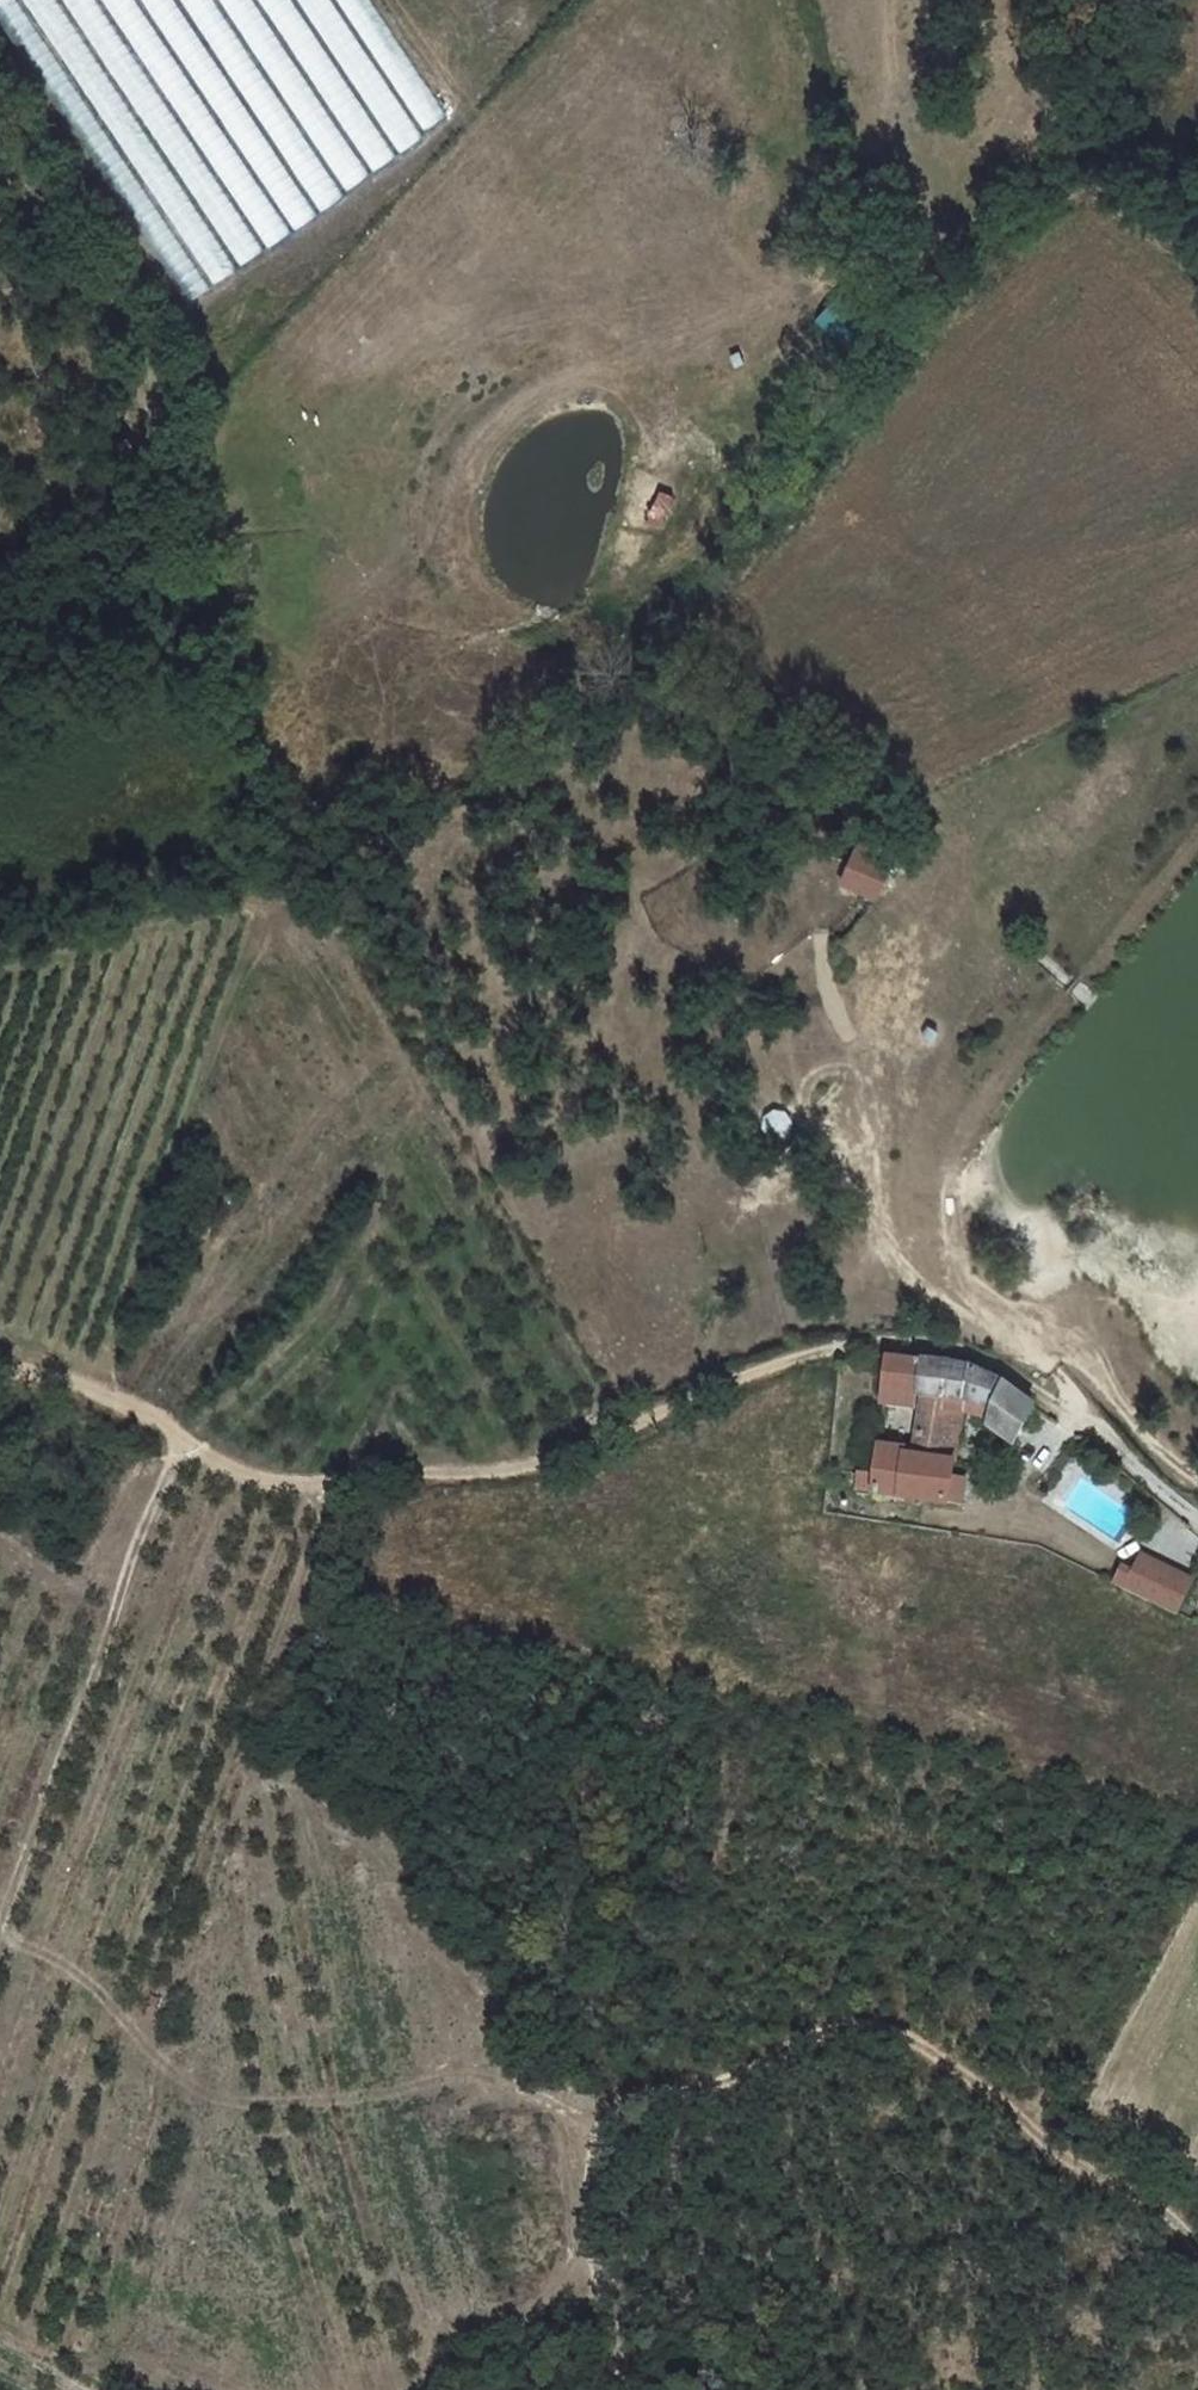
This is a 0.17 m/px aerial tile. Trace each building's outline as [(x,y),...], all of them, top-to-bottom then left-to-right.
[(187,305),(211,289),(19,0),(0,0),(0,24),(187,305)] [(213,287),(237,271),(56,0),(22,0),(213,287)] [(240,268),(264,252),(97,0),(62,0),(240,268)] [(266,250),(290,234),(135,0),(100,0),(266,250)] [(293,233),(317,217),(173,0),(138,0),(293,233)] [(321,214),(345,198),(214,0),(179,0),(321,214)] [(347,193),(371,177),(254,0),(219,0),(347,193)] [(372,175),(396,159),(290,0),(256,0),(372,175)] [(398,157),(423,141),(329,0),(294,0),(398,157)] [(422,133),(447,117),(369,0),(334,0),(422,133)] [(852,844),(836,883),(879,900),(894,861),(852,844)] [(905,1354),(886,1351),(882,1391),(882,1396),(922,1398),(943,1397),(952,1361),(949,1361),(905,1354)] [(943,1397),(922,1398),(910,1448),(951,1453),(970,1394),(994,1405),(986,1420),(1014,1444),(1033,1404),(1007,1378),(974,1368),(952,1361),(943,1397)] [(877,1444),(872,1486),(944,1495),(949,1470),(951,1453),(910,1448),(877,1444)] [(949,1470),(944,1495),(946,1496),(957,1496),(962,1473),(949,1470)] [(1120,1568),(1113,1583),(1176,1613),(1194,1577),(1141,1552),(1131,1573),(1120,1568)]
